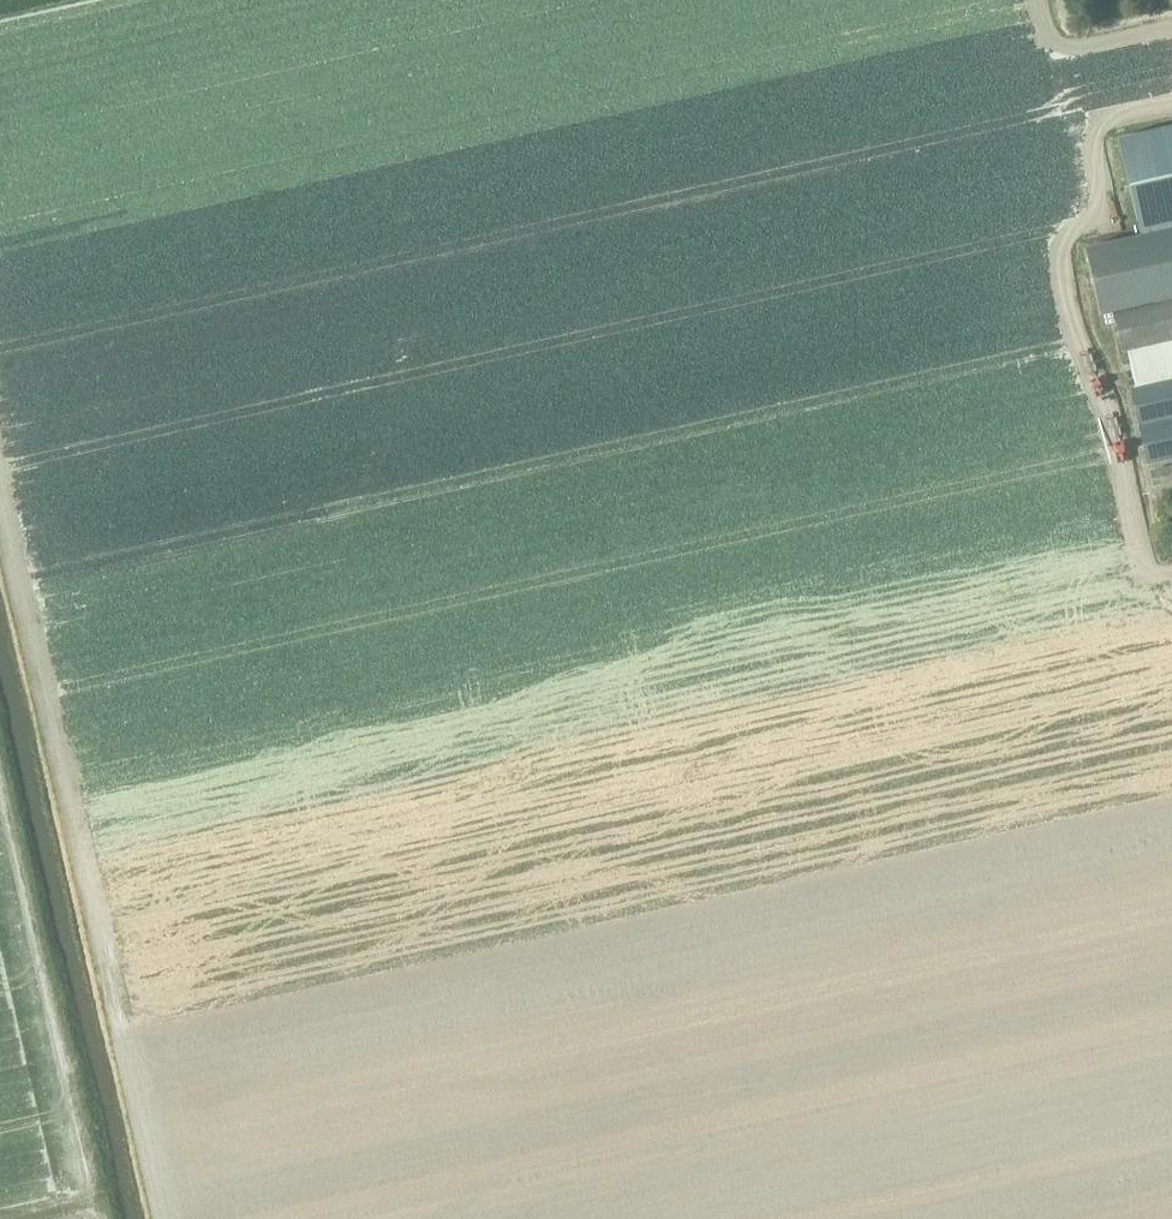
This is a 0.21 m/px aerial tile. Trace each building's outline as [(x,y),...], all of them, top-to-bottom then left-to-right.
[(1084,249),(1104,329),(1118,326),(1124,352),(1171,340),(1171,131),(1119,143),(1141,237),(1084,249)] [(1129,356),(1136,389),(1134,389),(1150,463),(1171,459),(1171,346),(1129,356)] [(1170,465),(1148,470),(1151,486),(1171,482),(1171,472),(1170,465)]
